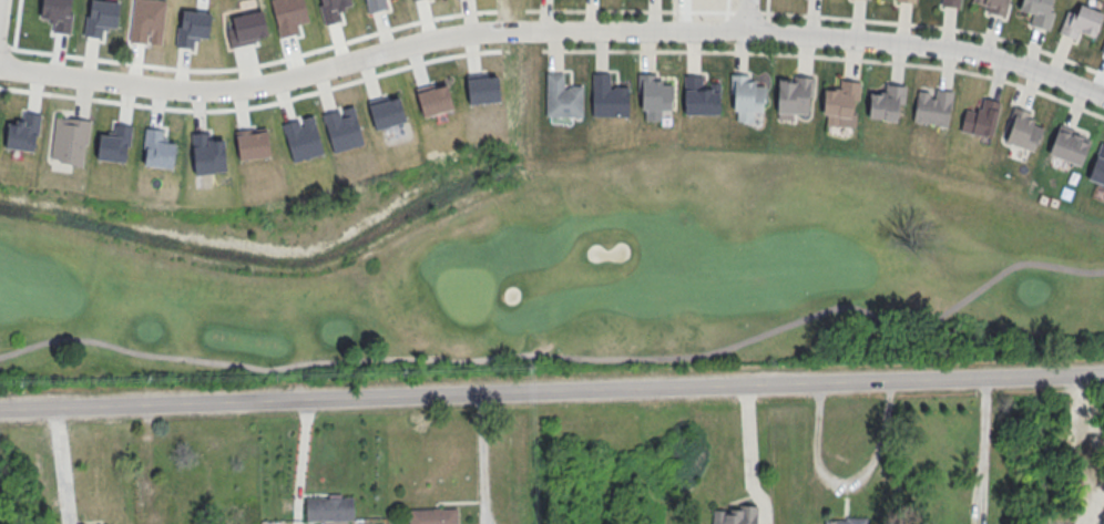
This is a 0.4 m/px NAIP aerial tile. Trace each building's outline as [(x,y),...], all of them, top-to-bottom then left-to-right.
[(970,2),(987,7),(985,12),(1005,17),(1009,0),(970,0),(970,2)] [(1018,10),(1021,0),(1051,0),(1047,10),(1053,12),(1049,30),(1029,24),(1032,14),(1018,10)] [(1102,12),(1092,37),(1079,31),(1075,40),(1057,33),(1066,10),(1072,12),(1076,2),(1102,12)] [(582,115),(545,115),(545,72),(564,72),(564,86),(583,86),(582,115)] [(627,116),(591,116),(591,73),(609,73),(609,89),(613,89),(613,86),(627,86),(627,116)] [(753,85),(765,85),(765,102),(761,102),(761,111),(753,111),(753,121),(736,121),(736,110),(733,110),(733,93),(729,93),(729,74),(748,74),(747,81),(753,81),(753,85)] [(684,75),(683,113),(719,114),(719,82),(709,82),(708,88),(701,88),(702,75),(684,75)] [(812,78),(810,113),(776,112),(777,75),(812,78)] [(825,125),(855,127),(859,82),(840,80),(839,90),(824,89),(821,114),(826,114),(825,125)] [(672,83),(672,122),(643,122),(643,83),(672,83)] [(868,116),(896,121),(900,85),(870,83),(868,116)] [(912,121),(947,126),(952,91),(917,88),(912,121)] [(960,131),(981,136),(982,133),(991,136),(1000,102),(983,99),(981,109),(977,107),(975,112),(965,110),(960,131)] [(55,116),(50,157),(59,158),(59,162),(70,163),(70,166),(82,167),(85,144),(88,144),(90,121),(55,116)] [(1004,140),(1031,151),(1042,126),(1013,116),(1004,140)] [(1047,153),(1080,165),(1091,140),(1056,127),(1047,153)] [(1103,185),(1103,143),(1101,142),(1086,178),(1103,185)] [(305,499),(352,497),(354,520),(305,522),(305,499)] [(712,523),(756,523),(757,507),(739,506),(738,510),(729,510),(729,514),(724,513),(724,511),(713,510),(712,523)] [(457,507),(457,523),(409,523),(409,508),(457,507)]
